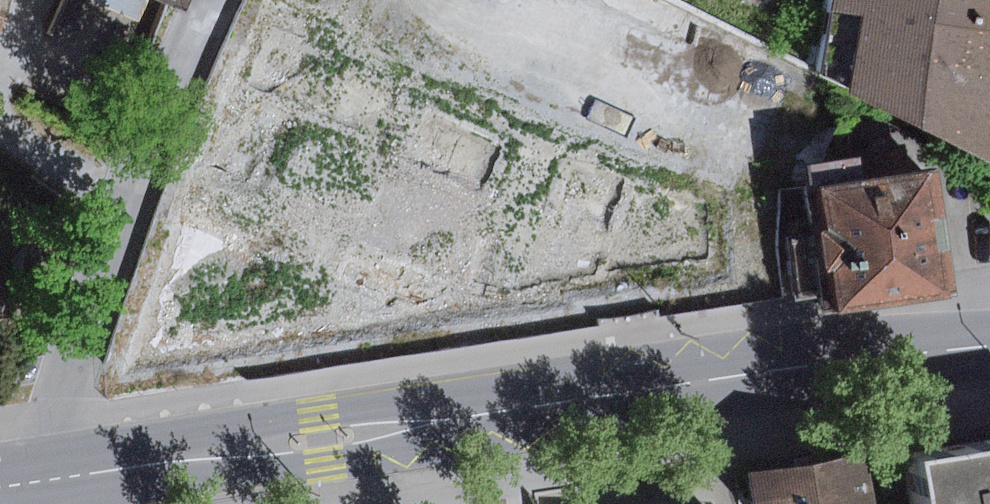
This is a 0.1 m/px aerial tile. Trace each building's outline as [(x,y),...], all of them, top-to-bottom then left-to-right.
[(12,0),(0,0),(0,35),(12,0)] [(141,21),(150,0),(92,0),(141,21)] [(798,66),(975,149),(989,75),(989,0),(809,0),(798,66)] [(795,302),(928,283),(909,155),(835,166),(832,146),(780,154),(783,174),(777,175),(795,302)] [(892,455),(899,503),(989,503),(989,440),(892,455)] [(741,468),(747,503),(867,503),(858,449),(741,468)]
